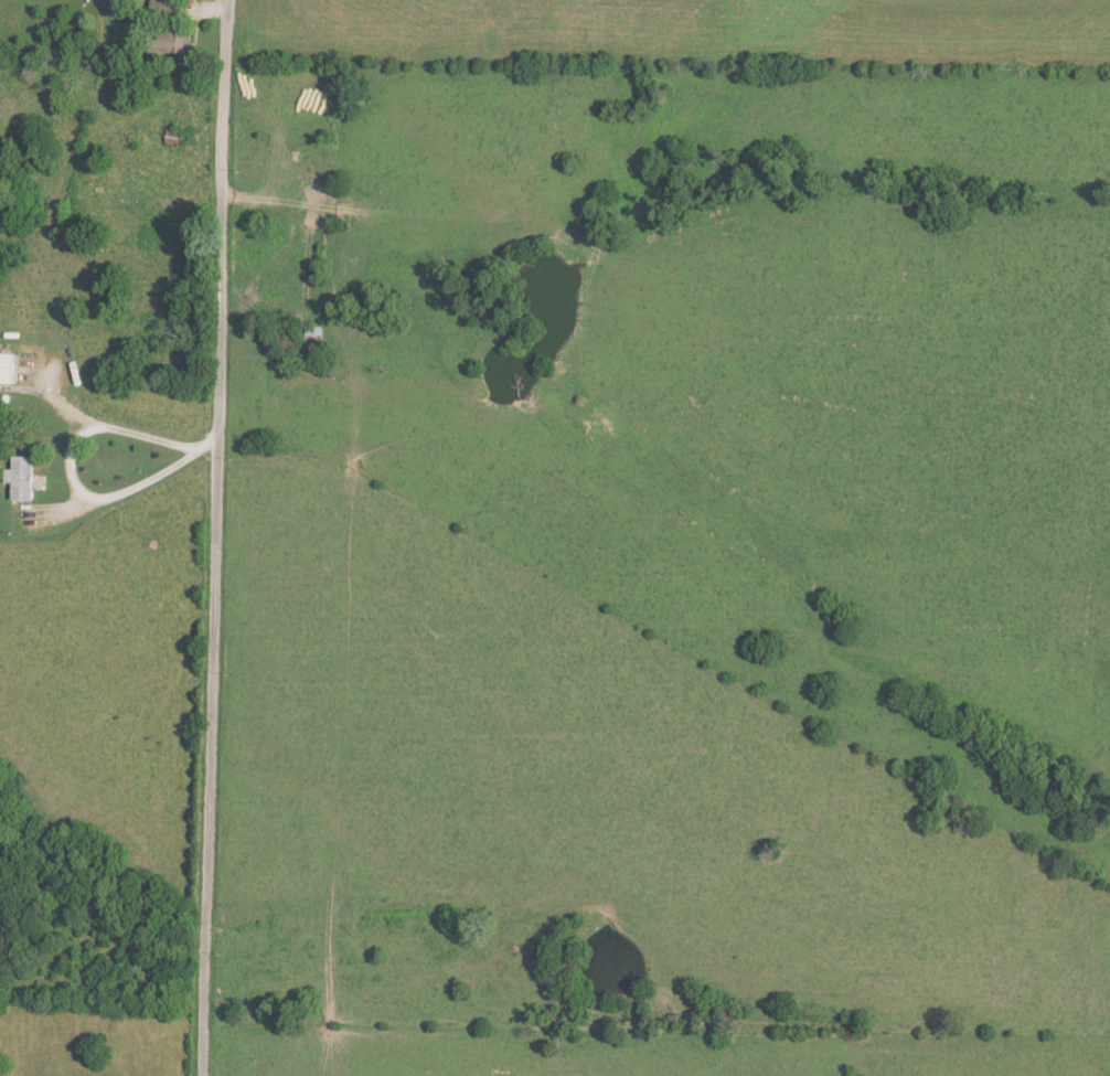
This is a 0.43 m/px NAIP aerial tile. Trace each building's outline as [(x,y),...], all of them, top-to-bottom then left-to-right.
[(178,0),(151,0),(150,22),(177,23),(178,0)] [(192,33),(154,32),(154,53),(191,54),(192,33)] [(183,146),(186,132),(168,128),(165,143),(183,146)] [(0,353),(0,383),(16,383),(17,353),(0,353)] [(10,500),(33,500),(33,455),(10,455),(10,500)]
